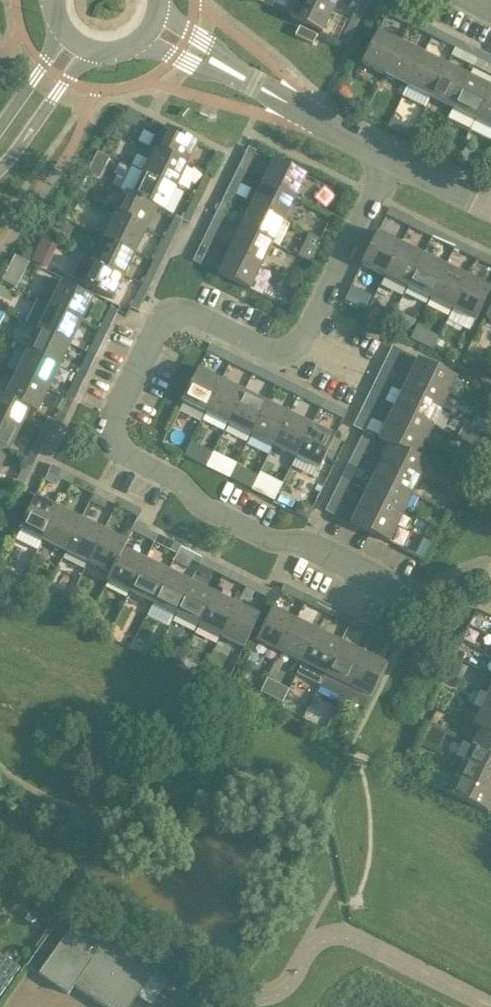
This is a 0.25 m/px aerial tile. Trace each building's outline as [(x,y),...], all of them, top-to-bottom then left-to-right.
[(332,9),(315,0),(298,0),(290,17),(322,33),(334,9),(332,9)] [(332,9),(334,9),(339,0),(315,0),(332,9)] [(370,0),(359,0),(354,10),(363,14),(370,0)] [(400,22),(405,13),(390,6),(386,15),(400,22)] [(423,33),(427,25),(413,17),(408,26),(423,33)] [(351,37),(359,22),(350,18),(343,33),(351,37)] [(298,29),(295,36),(312,45),(317,36),(299,27),(298,29)] [(446,44),(450,36),(435,29),(431,37),(446,44)] [(378,31),(362,63),(385,75),(401,42),(378,31)] [(468,55),(473,47),(458,40),(454,48),(468,55)] [(408,86),(424,53),(401,42),(385,75),(408,86)] [(481,51),(476,59),(490,66),(490,56),(481,51)] [(431,97),(447,65),(424,53),(408,86),(431,97)] [(453,108),(469,76),(447,65),(431,97),(453,108)] [(490,89),(490,86),(469,76),(453,108),(476,119),(490,89)] [(476,119),(490,127),(490,89),(476,119)] [(119,125),(115,131),(123,135),(124,135),(130,125),(121,120),(119,125)] [(398,132),(402,125),(391,120),(387,127),(398,132)] [(155,151),(187,166),(198,143),(167,127),(155,151)] [(123,135),(115,131),(111,138),(119,142),(123,135)] [(144,173),(176,189),(187,166),(155,151),(144,173)] [(215,151),(208,166),(216,170),(223,155),(215,151)] [(245,174),(252,160),(244,155),(237,170),(245,174)] [(263,182),(296,199),(308,175),(275,159),(263,182)] [(483,173),(489,176),(490,173),(490,165),(483,161),(478,171),(483,173)] [(92,163),(87,173),(98,179),(100,180),(105,169),(103,168),(92,163)] [(133,196),(164,211),(176,189),(144,173),(133,195),(133,196)] [(204,174),(197,189),(205,193),(212,178),(204,174)] [(234,197),(241,182),(233,178),(226,192),(234,197)] [(252,205),(285,221),(296,199),(263,182),(252,205)] [(77,195),(84,198),(88,189),(82,186),(77,195)] [(157,209),(164,213),(164,211),(133,196),(133,195),(126,192),(115,215),(147,231),(157,209)] [(193,197),(186,211),(194,215),(201,201),(193,197)] [(223,219),(230,205),(222,200),(215,215),(223,219)] [(279,246),(290,225),(284,223),(285,221),(252,205),(241,228),(274,244),(279,246)] [(385,216),(386,216),(400,223),(404,214),(389,207),(385,216)] [(104,238),(128,250),(136,253),(147,231),(115,215),(104,238)] [(175,216),(167,230),(176,234),(183,220),(175,216)] [(409,226),(409,227),(423,234),(427,226),(413,218),(409,226)] [(204,237),(212,241),(219,227),(211,223),(204,237)] [(274,244),(241,228),(230,250),(263,267),(274,244)] [(432,238),(446,245),(450,237),(435,229),(431,237),(432,238)] [(305,266),(318,237),(308,232),(295,262),(305,266)] [(385,276),(401,243),(378,232),(362,264),(385,276)] [(33,260),(49,265),(56,242),(40,237),(33,260)] [(93,261),(124,276),(136,253),(128,250),(104,238),(93,261)] [(164,240),(163,239),(156,253),(165,257),(172,242),(165,239),(164,240)] [(454,249),(468,256),(472,248),(458,241),(454,249)] [(408,287),(424,254),(401,243),(385,276),(408,287)] [(200,266),(201,265),(208,249),(200,245),(192,261),(200,266)] [(251,290),(263,267),(230,250),(219,273),(251,290)] [(476,260),(490,267),(490,257),(480,251),(476,260),(477,260),(476,260)] [(4,281),(18,286),(29,259),(15,254),(4,281)] [(430,298),(446,265),(424,254),(408,287),(430,298)] [(81,284),(113,299),(124,276),(93,261),(80,255),(69,276),(82,283),(81,284)] [(152,261),(145,276),(154,280),(161,265),(152,261)] [(453,309),(469,276),(446,265),(430,298),(453,309)] [(453,309),(476,320),(490,290),(490,287),(469,276),(453,309)] [(94,298),(61,283),(52,278),(40,302),(50,306),(82,321),(94,298)] [(142,285),(141,284),(134,298),(142,302),(150,288),(143,284),(142,285)] [(371,304),(365,317),(387,328),(389,325),(394,315),(371,304)] [(39,329),(71,344),(82,321),(50,306),(39,329)] [(109,307),(103,321),(111,325),(118,311),(109,307)] [(389,325),(396,329),(402,316),(401,315),(395,312),(394,315),(389,325)] [(417,326),(410,339),(417,343),(424,329),(417,326)] [(28,351),(60,367),(71,344),(39,329),(28,351)] [(100,330),(98,329),(91,343),(100,347),(107,333),(100,329),(100,330)] [(206,352),(221,360),(226,351),(210,344),(206,352)] [(392,346),(386,357),(397,362),(402,351),(392,346)] [(17,374),(49,389),(60,367),(28,351),(17,374)] [(89,352),(87,352),(80,366),(89,370),(96,356),(89,352)] [(230,364),(243,370),(247,362),(234,355),(230,364)] [(458,377),(419,358),(411,375),(449,394),(458,377)] [(384,362),(379,373),(389,378),(395,367),(384,362)] [(252,374),(252,375),(266,381),(270,373),(255,366),(251,374),(252,374)] [(206,413),(221,381),(198,370),(182,402),(206,413)] [(37,413),(49,389),(17,374),(6,396),(0,393),(0,394),(30,409),(29,410),(37,413)] [(77,375),(76,374),(69,389),(78,393),(85,378),(78,375),(77,375)] [(403,391),(442,409),(449,394),(411,375),(403,391)] [(274,385),(274,386),(288,393),(293,384),(278,377),(274,385)] [(387,382),(377,377),(371,389),(381,394),(387,382)] [(227,424),(243,392),(221,381),(206,413),(227,424)] [(296,402),(304,407),(307,402),(311,404),(315,395),(301,388),(296,396),(297,396),(297,397),(298,398),(296,402)] [(395,406),(434,425),(442,409),(403,391),(395,406)] [(250,435),(266,403),(243,392),(227,424),(250,435)] [(378,398),(369,393),(363,405),(374,410),(379,399),(378,398)] [(29,410),(30,409),(0,394),(0,423),(19,432),(29,410)] [(66,398),(65,397),(58,411),(67,415),(74,401),(66,397),(66,398)] [(320,408),(319,408),(334,415),(338,406),(323,399),(319,407),(320,408)] [(272,446),(288,414),(266,403),(250,435),(272,446)] [(387,422),(426,441),(434,425),(395,406),(387,422)] [(371,414),(361,409),(356,420),(366,425),(371,414)] [(295,457),(311,425),(288,414),(272,446),(295,457)] [(55,421),(47,417),(39,432),(47,436),(55,421)] [(379,439),(390,445),(391,443),(418,457),(419,456),(426,441),(387,422),(379,439)] [(7,455),(19,432),(0,423),(0,451),(7,455)] [(318,469),(334,437),(311,425),(295,457),(318,469)] [(364,431),(359,442),(369,447),(374,436),(364,431)] [(43,444),(35,440),(28,455),(36,459),(43,444)] [(251,486),(257,472),(191,440),(184,455),(251,486)] [(429,461),(419,456),(418,457),(391,443),(390,445),(383,459),(421,478),(429,461)] [(367,451),(356,446),(351,457),(361,463),(367,451)] [(375,475),(413,494),(421,478),(383,459),(375,475)] [(359,467),(349,462),(343,473),(354,479),(359,467)] [(25,463),(24,463),(17,477),(25,481),(32,467),(25,463)] [(47,473),(62,480),(67,472),(51,464),(47,473)] [(259,471),(252,489),(275,498),(282,480),(259,471)] [(367,491),(405,510),(413,494),(375,475),(367,491)] [(71,484),(85,491),(89,483),(75,476),(71,483),(71,484)] [(351,483),(341,478),(335,489),(346,494),(351,483)] [(93,496),(108,503),(112,494),(97,487),(93,494),(94,495),(93,496)] [(359,507),(397,526),(405,510),(367,491),(359,507)] [(343,499),(333,494),(328,505),(338,510),(343,499)] [(43,540),(59,508),(36,497),(20,529),(43,540)] [(135,505),(120,498),(116,505),(116,506),(116,507),(130,514),(135,505)] [(397,526),(359,507),(351,524),(389,542),(397,526)] [(66,552),(82,519),(59,508),(43,540),(66,552)] [(88,563),(104,530),(82,519),(66,552),(88,563)] [(130,531),(131,532),(146,539),(150,531),(134,523),(130,531)] [(111,574),(127,541),(104,530),(88,563),(111,574)] [(155,542),(154,543),(168,550),(172,542),(158,535),(154,542),(155,542)] [(127,541),(111,574),(107,580),(130,592),(146,559),(124,549),(128,542),(127,541)] [(177,553),(177,554),(191,561),(195,553),(180,546),(177,553)] [(200,564),(199,565),(213,572),(218,564),(203,557),(199,564),(200,564)] [(153,603),(169,570),(146,559),(130,592),(153,603)] [(223,575),(222,576),(236,583),(240,575),(226,568),(222,575),(223,575)] [(176,614),(191,581),(169,570),(153,603),(176,614)] [(16,589),(20,582),(21,579),(14,575),(8,585),(16,589)] [(245,586),(245,587),(259,594),(263,586),(248,579),(245,586)] [(198,625),(214,592),(191,581),(176,614),(198,625)] [(20,582),(16,589),(28,595),(31,588),(21,583),(20,582)] [(280,592),(296,600),(300,591),(284,583),(280,592)] [(221,636),(237,604),(214,592),(198,625),(221,636)] [(304,602),(304,603),(318,610),(322,602),(308,595),(305,603),(304,602)] [(244,647),(260,615),(237,604),(221,636),(244,647)] [(326,614),(340,621),(344,613),(330,606),(326,614)] [(273,608),(257,640),(280,652),(296,619),(273,608)] [(349,625),(363,632),(368,624),(352,617),(348,625),(349,625)] [(86,626),(93,630),(96,623),(89,619),(86,626)] [(296,619),(280,652),(302,663),(318,630),(296,619)] [(376,628),(372,636),(386,644),(390,635),(376,628)] [(302,663),(325,674),(341,641),(318,630),(302,663)] [(325,674),(319,685),(342,696),(363,652),(341,641),(325,674)] [(365,708),(387,663),(363,652),(342,696),(365,708)] [(452,662),(447,672),(457,677),(462,667),(452,662)] [(479,710),(490,716),(490,696),(488,694),(487,694),(479,710)] [(479,710),(471,726),(479,731),(479,729),(490,735),(490,716),(479,710)] [(490,754),(490,735),(479,729),(479,731),(472,744),(490,754)] [(490,773),(490,754),(472,744),(464,760),(490,773)] [(490,793),(490,773),(464,760),(456,776),(490,793)] [(456,776),(448,792),(487,812),(490,803),(490,793),(456,776)] [(19,898),(7,889),(0,899),(0,909),(7,914),(19,898)] [(101,1006),(130,1006),(155,971),(73,924),(72,927),(59,918),(26,966),(67,995),(73,987),(101,1006)] [(20,968),(0,954),(0,996),(20,968)]
